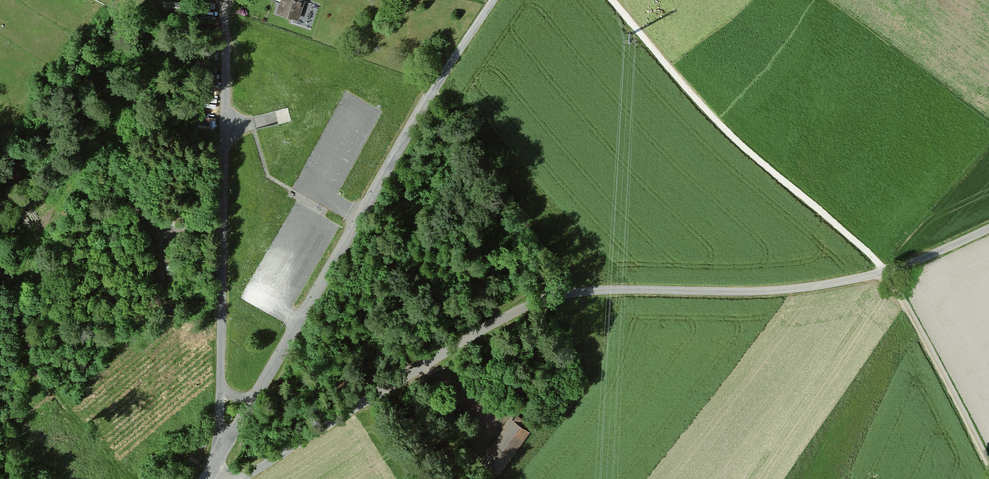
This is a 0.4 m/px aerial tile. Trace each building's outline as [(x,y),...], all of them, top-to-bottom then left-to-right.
[(276,11),(299,18),(305,0),(280,0),(276,11)] [(276,108),(279,121),(292,118),(289,105),(276,108)] [(187,217),(175,218),(175,226),(187,226),(187,217)] [(119,222),(104,223),(104,232),(119,232),(119,222)] [(511,415),(480,459),(499,472),(530,429),(511,415)]
